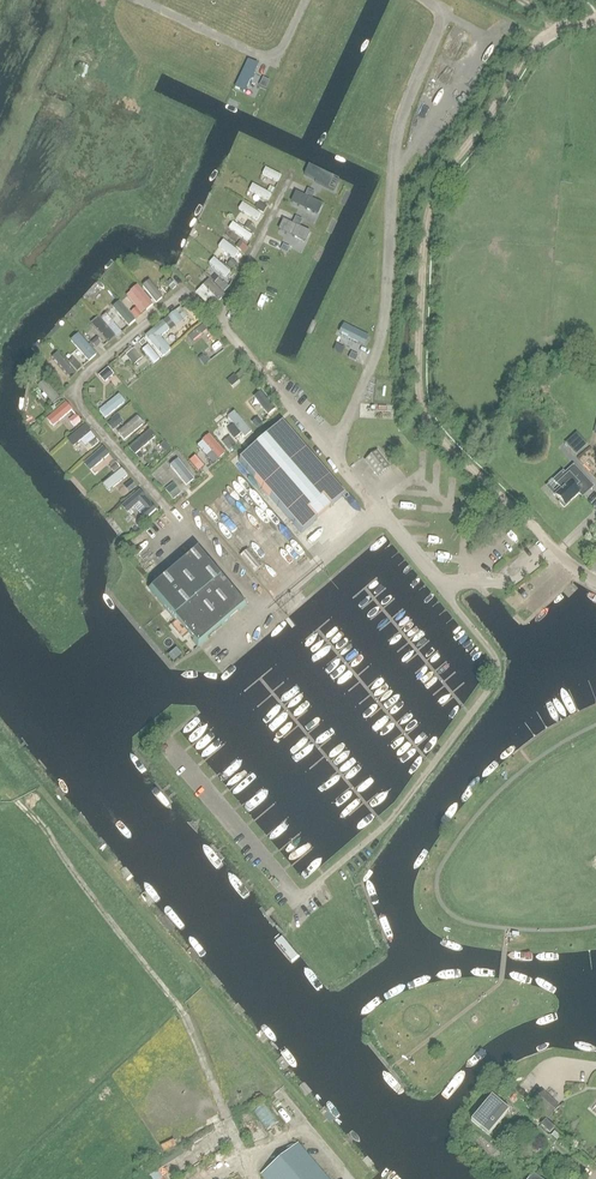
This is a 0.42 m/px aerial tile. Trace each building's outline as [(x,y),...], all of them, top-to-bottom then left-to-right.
[(259,85),(266,89),(270,81),(263,78),(259,85)] [(309,165),(304,175),(316,180),(329,186),(333,177),(309,165)] [(278,182),(281,176),(265,168),(262,174),(278,182)] [(267,201),(271,194),(252,184),(248,190),(267,201)] [(314,192),(307,189),(305,195),(311,198),(314,192)] [(318,215),(323,204),(295,192),(290,202),(318,215)] [(256,221),(260,214),(242,202),(238,209),(256,221)] [(264,213),(267,207),(262,204),(259,211),(264,213)] [(302,220),(295,217),(292,223),(299,226),(302,220)] [(310,232),(283,220),(278,229),(305,242),(310,232)] [(253,225),(248,221),(244,227),(249,231),(253,225)] [(247,241),(252,235),(232,222),(228,228),(247,241)] [(234,259),(239,252),(223,240),(218,247),(234,259)] [(240,241),(235,247),(244,253),(248,247),(240,241)] [(283,245),(280,250),(287,253),(289,248),(283,245)] [(225,277),(230,272),(213,258),(208,263),(225,277)] [(231,259),(227,266),(233,270),(237,264),(231,259)] [(219,302),(225,295),(209,279),(202,286),(219,302)] [(156,303),(163,298),(149,280),(142,286),(156,303)] [(176,286),(170,280),(166,284),(172,290),(176,286)] [(229,287),(224,282),(219,287),(224,292),(229,287)] [(129,289),(145,310),(153,304),(138,283),(129,289)] [(210,298),(205,303),(211,309),(216,304),(210,298)] [(128,326),(135,320),(119,301),(112,307),(127,325),(128,326)] [(131,312),(136,319),(142,314),(137,307),(131,312)] [(171,322),(179,315),(183,320),(188,316),(180,307),(167,317),(171,322)] [(108,344),(115,337),(97,317),(90,323),(108,344)] [(160,337),(169,329),(162,321),(145,336),(162,357),(171,350),(160,337)] [(114,323),(108,327),(116,336),(122,332),(114,323)] [(340,323),(337,334),(365,343),(369,332),(340,323)] [(192,342),(206,329),(201,324),(187,336),(192,342)] [(81,363),(94,351),(78,334),(73,339),(83,350),(76,357),(81,363)] [(91,343),(95,348),(101,342),(97,337),(91,343)] [(153,364),(159,359),(148,345),(142,350),(153,364)] [(138,353),(134,348),(126,355),(130,360),(138,353)] [(71,380),(77,374),(58,352),(52,357),(71,380)] [(205,358),(201,361),(204,365),(210,360),(207,356),(205,358)] [(73,358),(69,362),(77,372),(82,367),(73,358)] [(109,378),(113,374),(108,368),(103,371),(109,378)] [(65,385),(60,379),(54,383),(60,390),(65,385)] [(52,404),(59,398),(44,380),(37,386),(52,404)] [(268,416),(276,409),(261,390),(253,397),(268,416)] [(53,427),(72,410),(66,402),(46,419),(53,427)] [(245,429),(250,425),(240,413),(235,417),(240,424),(239,424),(242,429),(243,428),(245,429)] [(74,426),(81,421),(76,414),(69,420),(74,426)] [(251,422),(256,429),(263,423),(258,417),(251,422)] [(113,431),(119,425),(114,419),(107,424),(113,431)] [(124,440),(140,426),(135,419),(118,433),(124,440)] [(238,460),(301,533),(346,494),(284,421),(238,460)] [(73,447),(91,432),(85,424),(67,440),(73,447)] [(234,424),(227,429),(235,439),(241,433),(234,424)] [(134,454),(155,435),(148,428),(128,447),(134,454)] [(575,454),(587,443),(576,431),(564,442),(575,454)] [(95,438),(88,444),(92,448),(99,442),(95,438)] [(232,439),(225,445),(229,450),(236,444),(232,439)] [(164,441),(159,446),(165,452),(170,447),(164,441)] [(213,464),(218,459),(212,452),(203,441),(197,446),(206,457),(213,464)] [(136,454),(139,458),(149,450),(145,446),(136,454)] [(92,469),(109,454),(103,447),(86,462),(92,469)] [(389,465),(377,451),(364,461),(377,476),(389,465)] [(189,460),(195,467),(201,462),(195,455),(189,460)] [(188,487),(195,481),(177,460),(170,466),(188,487)] [(109,468),(114,473),(120,468),(115,463),(109,468)] [(148,473),(153,469),(149,465),(144,469),(148,473)] [(561,501),(559,502),(564,507),(570,502),(569,501),(579,493),(582,496),(591,489),(584,481),(586,479),(574,465),(565,473),(563,471),(553,480),(560,486),(553,493),(557,497),(561,501)] [(108,493),(128,476),(121,468),(102,485),(108,493)] [(173,483),(165,489),(173,500),(181,493),(173,483)] [(135,490),(129,484),(123,490),(128,496),(135,490)] [(140,490),(121,506),(127,513),(139,503),(145,510),(140,514),(145,519),(156,509),(146,497),(140,490)] [(244,604),(197,549),(151,588),(198,643),(244,604)] [(247,550),(240,556),(254,573),(262,566),(247,550)] [(559,1106),(543,1091),(532,1102),(548,1118),(559,1106)] [(509,1110),(491,1096),(471,1120),(489,1134),(509,1110)] [(267,1128),(279,1119),(265,1102),(254,1111),(267,1128)] [(553,1129),(545,1121),(541,1125),(549,1133),(553,1129)] [(164,1150),(175,1144),(173,1140),(161,1145),(164,1150)] [(317,1167),(298,1144),(269,1167),(260,1175),(264,1178),(327,1178),(317,1167)]
